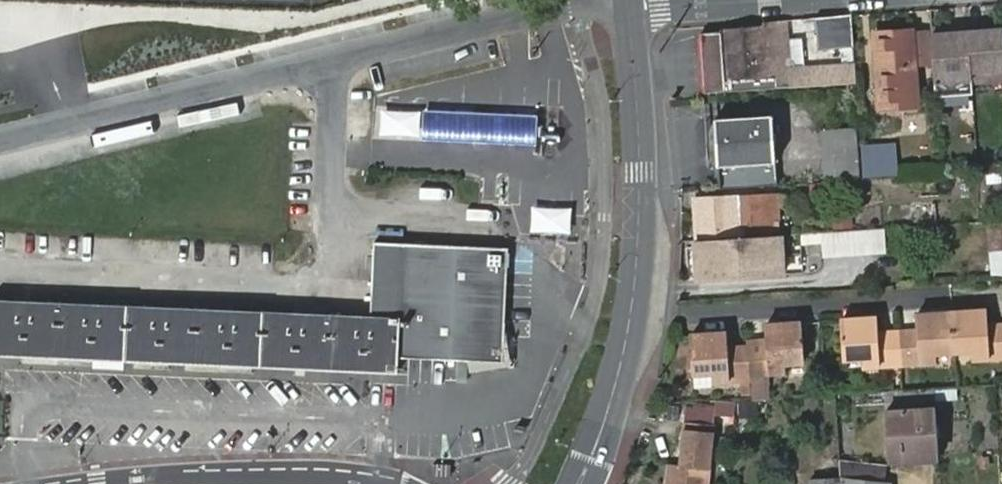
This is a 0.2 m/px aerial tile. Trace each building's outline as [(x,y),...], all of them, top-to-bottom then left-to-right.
[(851,15),(814,18),(817,49),(854,46),(851,15)] [(1001,61),(1001,18),(955,22),(955,26),(931,28),(934,78),(959,77),(958,64),(1001,61)] [(782,20),(763,22),(765,31),(720,34),(703,35),(707,93),(725,92),(857,83),(855,67),(793,71),(791,54),(785,54),(782,20)] [(884,56),(886,101),(919,98),(913,25),(876,27),(878,55),(884,56)] [(881,101),(886,101),(884,56),(878,55),(881,101)] [(376,94),(376,147),(409,147),(410,95),(376,94)] [(470,142),(534,147),(536,115),(473,111),(470,142)] [(716,121),(721,190),(776,186),(772,117),(716,121)] [(822,131),(823,160),(859,157),(857,129),(822,131)] [(862,146),(864,173),(899,170),(896,144),(862,146)] [(859,157),(823,160),(824,176),(860,173),(859,157)] [(780,193),(692,198),(695,242),(783,237),(780,193)] [(922,202),(922,222),(938,222),(938,201),(922,202)] [(887,204),(888,226),(904,225),(903,203),(887,204)] [(990,222),(989,274),(1001,275),(1001,222),(990,222)] [(800,245),(821,243),(822,258),(888,253),(886,227),(799,234),(800,245)] [(416,367),(416,358),(505,362),(514,362),(515,344),(508,344),(513,243),(376,237),(373,311),(0,295),(0,348),(416,367)] [(695,242),(691,242),(694,285),(786,279),(783,237),(695,242)] [(864,320),(863,320),(843,321),(844,358),(864,358),(865,368),(902,366),(938,364),(936,353),(956,351),(975,350),(976,362),(1001,360),(1001,326),(991,326),(990,318),(975,319),(974,313),(974,312),(933,315),(933,316),(933,322),(918,323),(919,332),(900,333),(878,334),(878,326),(864,327),(864,320)] [(711,341),(711,335),(691,336),(693,373),(712,372),(713,383),(748,380),(749,376),(786,373),(786,362),(805,361),(803,323),(782,324),(782,325),(782,331),(768,332),(768,341),(747,342),(747,348),(727,349),(726,340),(711,341)] [(0,348),(0,355),(7,355),(415,372),(416,367),(0,348)] [(936,399),(935,391),(910,392),(904,393),(886,394),(886,403),(903,402),(920,401),(936,399)] [(889,459),(939,456),(936,410),(921,410),(920,401),(903,402),(903,412),(887,412),(888,441),(889,459)] [(665,483),(711,483),(715,433),(683,429),(679,465),(667,464),(665,483)] [(840,473),(841,483),(891,483),(840,473)]
